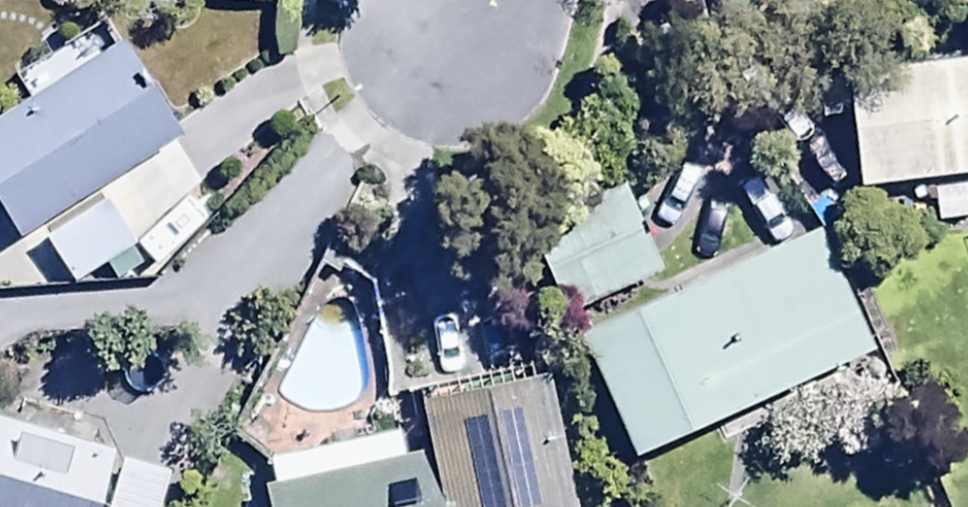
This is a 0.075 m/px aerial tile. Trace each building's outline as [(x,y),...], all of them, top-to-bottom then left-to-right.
[(178,122),(116,28),(0,112),(0,210),(1,209),(21,236),(178,122)] [(850,184),(924,176),(929,224),(967,220),(962,172),(967,171),(967,56),(811,73),(816,117),(842,114),(850,184)] [(622,189),(525,231),(562,316),(659,274),(622,189)] [(106,201),(43,242),(69,284),(100,264),(109,280),(143,258),(106,201)] [(817,226),(574,333),(628,455),(871,348),(817,226)] [(264,506),(573,506),(544,365),(416,391),(428,448),(399,454),(394,426),(266,452),(272,478),(260,481),(264,506)] [(0,418),(0,506),(89,506),(106,449),(0,418)] [(116,455),(103,506),(155,506),(165,468),(116,455)]
